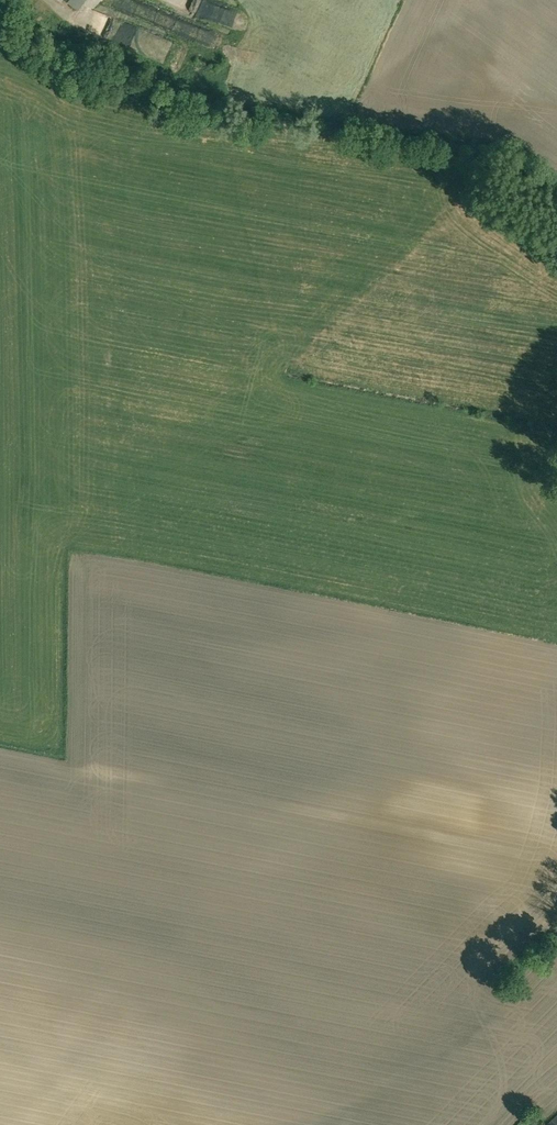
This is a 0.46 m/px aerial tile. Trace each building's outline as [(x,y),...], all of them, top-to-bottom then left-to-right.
[(78,9),(85,0),(67,0),(78,9)] [(546,1124),(556,1124),(556,1115),(546,1124)]
